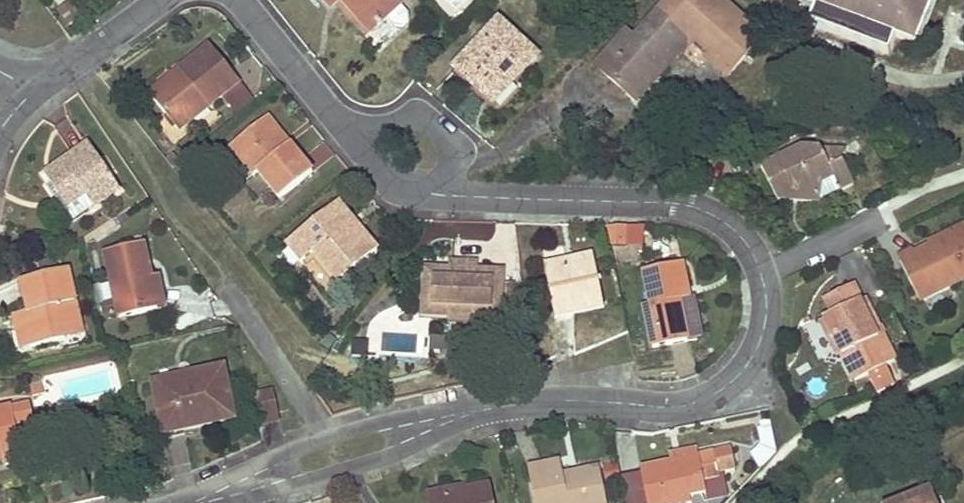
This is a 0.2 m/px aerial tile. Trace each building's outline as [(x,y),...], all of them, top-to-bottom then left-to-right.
[(378,25),(387,18),(380,10),(390,0),(321,0),(330,9),(340,0),(343,4),(370,33),(378,25)] [(394,0),(390,0),(380,10),(387,18),(388,17),(400,6),(394,0)] [(688,43),(727,78),(763,40),(719,0),(670,0),(634,40),(626,33),(595,67),(635,103),(688,43)] [(815,7),(808,24),(888,57),(895,39),(914,46),(932,0),(798,0),(815,7)] [(81,15),(72,3),(64,9),(73,21),(81,15)] [(400,6),(388,17),(394,22),(401,24),(405,20),(405,13),(400,6)] [(493,93),(506,78),(512,83),(536,56),(497,21),(454,68),(487,99),(493,93)] [(179,85),(177,81),(152,101),(177,131),(221,96),(238,83),(209,47),(179,70),(186,80),(179,85)] [(179,85),(186,80),(179,70),(148,95),(152,101),(177,81),(179,85)] [(512,83),(506,78),(493,93),(487,99),(492,104),(512,83)] [(238,83),(221,96),(237,116),(253,102),(238,83)] [(280,146),(283,149),(289,146),(267,118),(261,122),(280,146)] [(279,200),(312,173),(289,146),(283,149),(280,146),(261,122),(229,148),(251,175),(256,171),(279,200)] [(81,193),(85,198),(93,210),(119,192),(89,146),(44,175),(64,205),(81,193)] [(818,185),(833,178),(840,192),(854,186),(842,160),(830,165),(822,148),(802,148),(761,167),(777,201),(790,195),(799,195),(803,203),(817,203),(818,185)] [(830,165),(842,160),(844,149),(822,148),(830,165)] [(81,193),(64,205),(67,210),(85,198),(81,193)] [(337,205),(331,210),(345,227),(351,222),(337,205)] [(338,284),(376,253),(351,222),(345,227),(331,210),(286,245),(302,264),(314,254),(338,284)] [(112,221),(91,235),(94,240),(115,226),(112,221)] [(628,227),(607,227),(610,244),(628,245),(628,227)] [(628,227),(628,245),(645,245),(645,228),(637,227),(628,227)] [(899,261),(919,302),(963,280),(963,229),(899,261)] [(156,310),(149,279),(142,244),(104,252),(118,319),(156,310)] [(568,316),(603,309),(592,257),(544,267),(554,319),(568,316)] [(694,296),(689,297),(681,263),(642,271),(649,304),(644,305),(653,349),(698,339),(697,338),(703,336),(694,296)] [(450,271),(425,270),(423,317),(449,318),(448,326),(473,327),(473,319),(489,320),(489,309),(500,309),(501,283),(491,282),(491,273),(475,272),(464,272),(464,265),(451,264),(450,271)] [(29,349),(64,341),(62,337),(81,333),(67,271),(20,281),(28,312),(21,314),(29,349)] [(501,283),(502,273),(491,273),(491,282),(501,283)] [(149,279),(156,310),(164,309),(158,277),(149,279)] [(507,283),(506,304),(515,305),(515,283),(507,283)] [(832,315),(824,319),(841,356),(854,382),(868,375),(886,366),(895,362),(864,299),(859,301),(851,285),(824,298),(832,315)] [(489,320),(499,321),(500,309),(489,309),(489,320)] [(29,349),(21,314),(13,315),(21,351),(29,349)] [(841,356),(824,319),(819,322),(836,358),(841,356)] [(81,333),(62,337),(64,341),(81,337),(81,333)] [(431,335),(430,350),(447,351),(448,337),(431,335)] [(889,372),(886,366),(868,375),(871,381),(889,372)] [(179,423),(180,432),(232,421),(221,368),(152,382),(161,427),(179,423)] [(895,384),(889,372),(871,381),(877,393),(895,384)] [(30,385),(33,396),(44,394),(41,382),(30,385)] [(258,418),(277,413),(273,392),(254,397),(258,418)] [(32,422),(28,403),(11,407),(15,426),(32,422)] [(1,447),(3,458),(5,468),(27,464),(22,442),(19,443),(15,426),(11,407),(10,405),(0,407),(0,447),(1,447)] [(259,423),(279,419),(277,413),(258,418),(259,423)] [(180,432),(179,423),(161,427),(162,435),(180,432)] [(766,449),(772,448),(768,423),(762,424),(766,449)] [(735,469),(731,448),(713,451),(717,472),(735,469)] [(754,460),(759,465),(773,453),(772,448),(766,449),(754,460)] [(704,453),(696,455),(697,462),(677,466),(675,459),(639,467),(641,474),(647,502),(690,502),(688,496),(704,492),(702,482),(718,478),(717,472),(713,451),(704,453)] [(696,455),(675,459),(677,466),(697,462),(696,455)] [(570,478),(562,480),(561,476),(559,461),(527,468),(534,502),(604,502),(597,468),(576,472),(577,477),(570,478)] [(641,474),(621,478),(626,502),(647,502),(641,474)] [(435,494),(426,495),(428,502),(493,502),(489,487),(466,492),(444,496),(443,492),(435,494)] [(443,492),(444,496),(466,492),(466,488),(443,492)] [(929,488),(890,502),(935,502),(929,488)]
